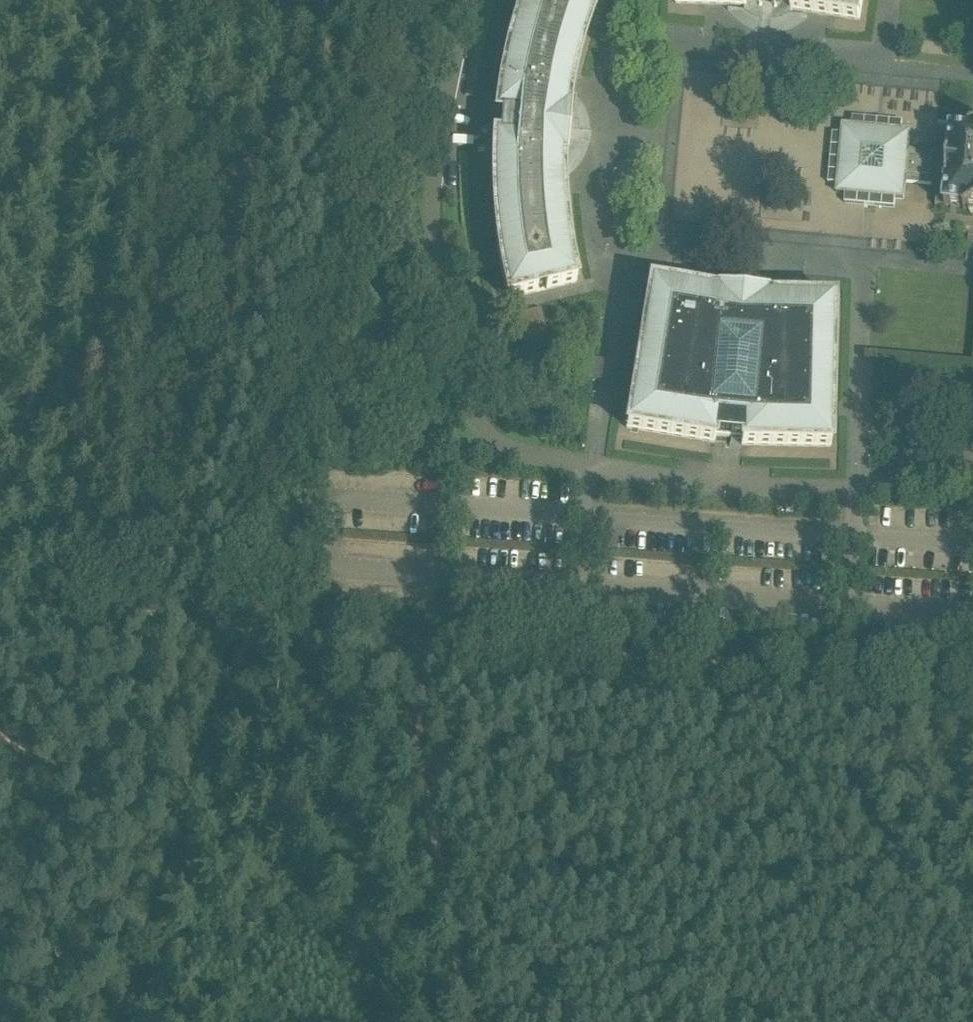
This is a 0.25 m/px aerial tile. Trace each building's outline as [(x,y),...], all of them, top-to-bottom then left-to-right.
[(491,155),(491,165),(491,174),(491,183),(491,192),(492,201),(492,210),(493,220),(494,229),(495,238),(496,247),(497,256),(499,265),(500,274),(502,283),(504,292),(506,301),(536,294),(535,289),(544,287),(545,291),(575,284),(574,279),(572,271),(570,262),(569,254),(567,245),(566,237),(565,228),(564,220),(563,211),(563,202),(562,194),(562,185),(562,176),(562,168),(562,159),(562,158),(557,158),(562,112),(566,113),(566,112),(567,112),(568,105),(569,97),(571,88),(572,80),(574,72),(576,63),(578,55),(581,47),(583,39),(586,31),(589,23),(592,14),(595,7),(598,0),(521,0),(520,4),(517,13),(514,21),(512,30),(509,39),(507,48),(505,57),(503,66),(501,75),(499,84),(497,93),(496,102),(505,104),(500,156),(491,155)] [(674,5),(743,6),(744,6),(744,1),(790,5),(789,10),(790,10),(858,21),(862,0),(674,0),(674,5)] [(935,198),(934,207),(962,209),(962,212),(972,213),(972,131),(969,130),(969,134),(941,131),(940,140),(935,139),(934,152),(908,149),(909,132),(901,132),(902,122),(851,118),(850,127),(842,126),(841,135),(832,134),(827,185),(836,185),(836,194),(844,195),(843,204),(894,209),(895,200),(903,200),(905,183),(930,186),(929,198),(935,198)] [(717,301),(718,296),(716,296),(649,285),(625,430),(713,444),(715,435),(741,438),(741,446),(830,448),(833,302),(764,300),(763,300),(763,305),(717,301)] [(548,342),(540,311),(520,316),(528,347),(548,342)] [(897,399),(886,398),(885,415),(896,416),(897,399)]
